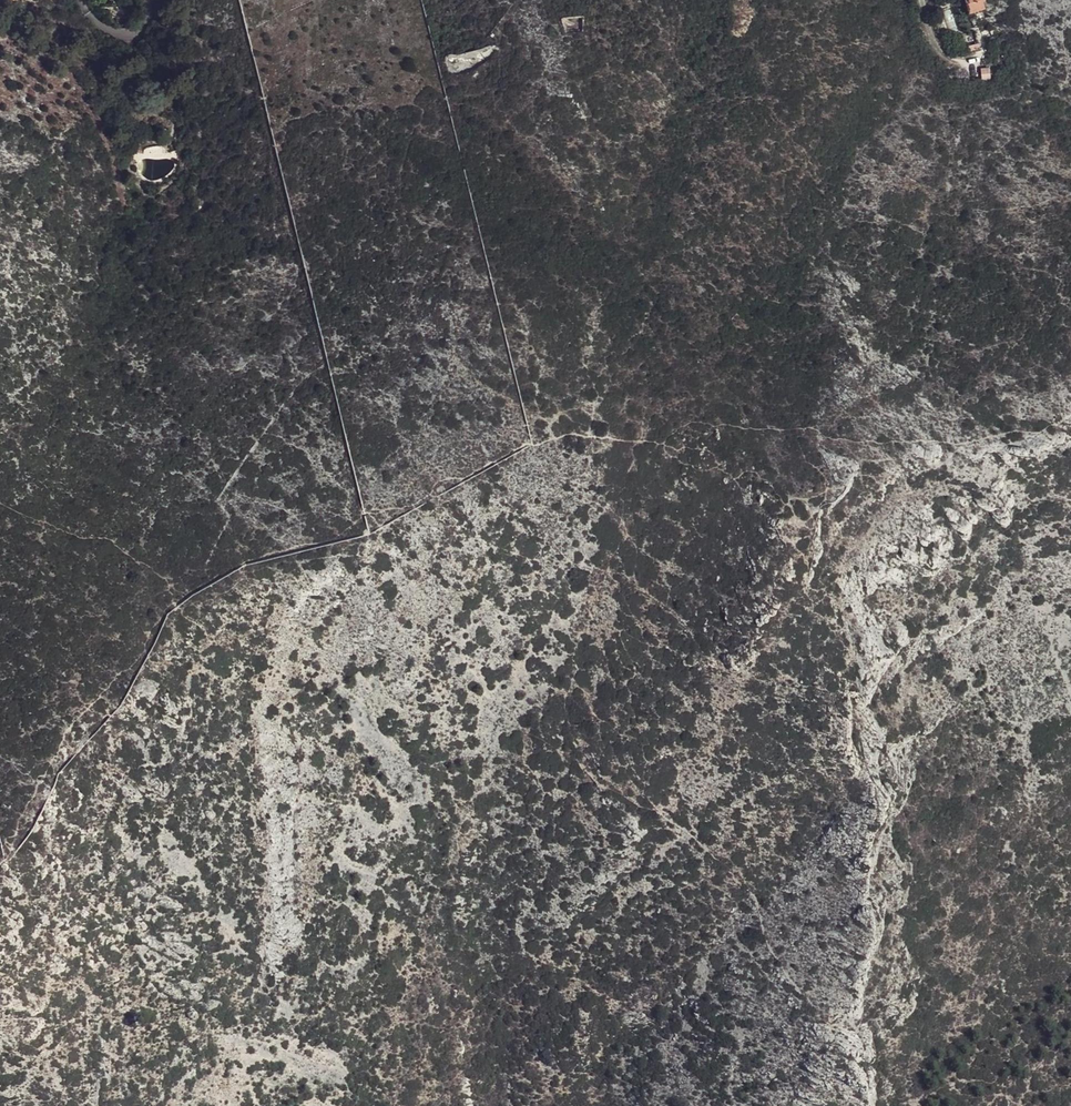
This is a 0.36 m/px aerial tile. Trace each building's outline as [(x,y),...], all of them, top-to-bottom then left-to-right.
[(959,66),(958,78),(979,77),(980,65),(959,66)] [(194,207),(198,218),(213,210),(208,199),(194,207)]
